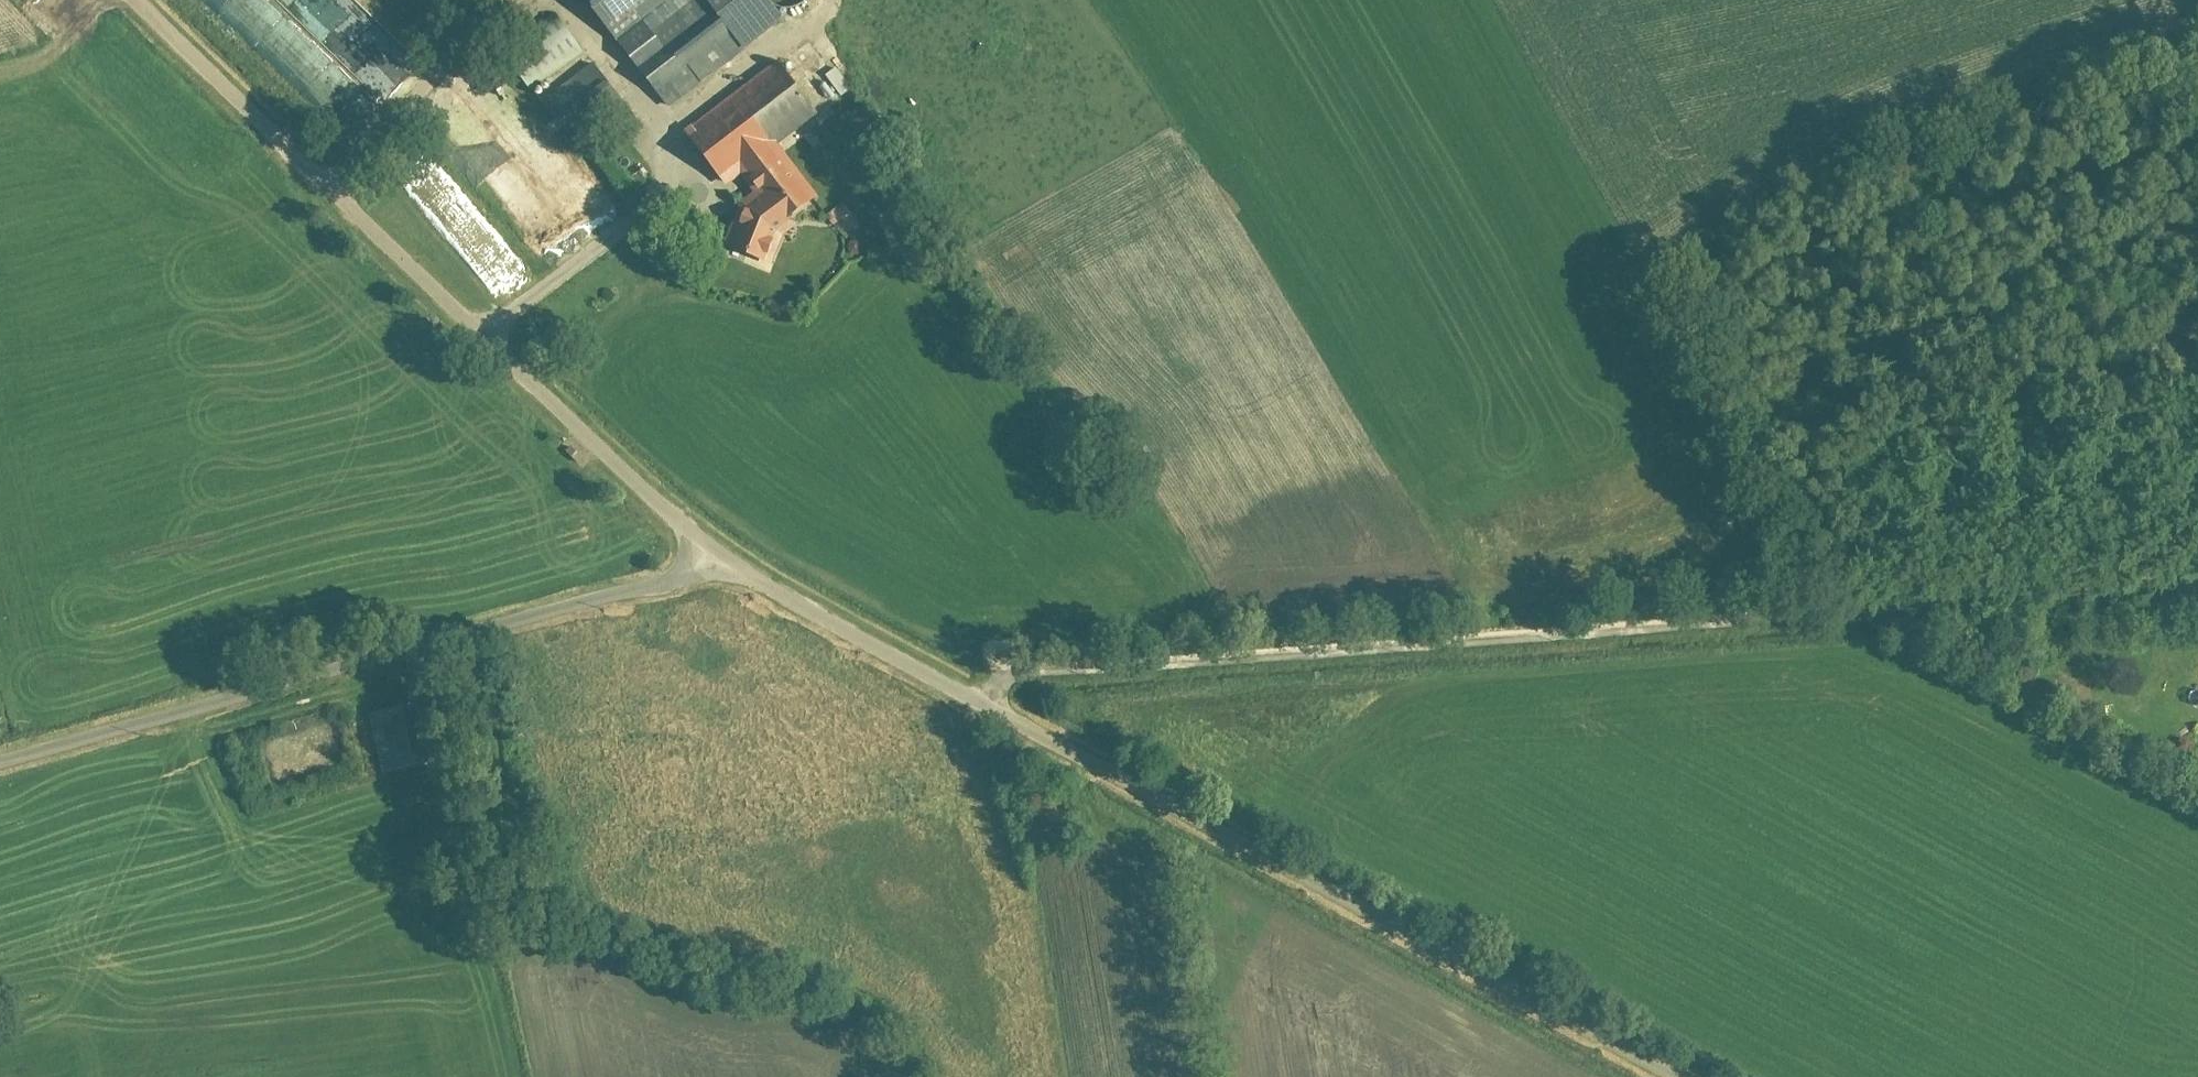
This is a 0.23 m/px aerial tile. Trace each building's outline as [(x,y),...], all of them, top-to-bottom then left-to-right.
[(707,0),(585,0),(672,109),(747,49),(707,0)] [(754,2),(770,17),(795,20),(817,7),(819,0),(753,0),(754,2)] [(509,52),(535,87),(581,53),(554,18),(509,52)] [(738,178),(755,196),(752,199),(749,197),(725,252),(771,272),(793,223),(825,194),(781,145),(815,118),(773,65),(682,136),(724,189),(738,178)] [(587,66),(544,100),(596,164),(639,130),(587,66)] [(370,713),(382,777),(434,767),(421,703),(370,713)]
